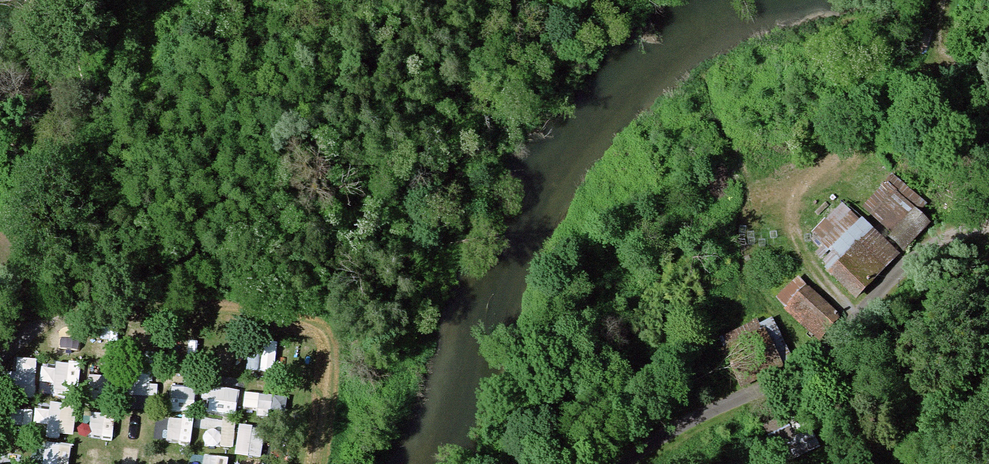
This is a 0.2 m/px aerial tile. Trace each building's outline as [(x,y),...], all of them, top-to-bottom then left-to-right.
[(888,182),(864,206),(890,233),(887,236),(901,250),(930,221),(917,208),(915,210),(888,182)] [(830,270),(828,273),(854,299),(898,256),(863,221),(856,228),(853,226),(858,221),(839,202),(810,231),(830,252),(821,261),(830,270)] [(797,277),(776,299),(819,340),(840,317),(797,277)] [(722,349),(740,387),(782,367),(781,363),(791,358),(772,318),(758,324),(756,320),(719,338),(724,348),(722,349)] [(278,363),(280,341),(247,338),(245,360),(278,363)] [(5,367),(5,389),(37,390),(38,368),(5,367)] [(176,383),(175,401),(195,402),(196,383),(176,383)] [(49,431),(67,433),(69,401),(51,400),(49,431)] [(795,411),(764,426),(782,463),(787,463),(820,448),(811,429),(804,432),(802,427),(808,424),(803,415),(798,417),(795,411)] [(162,432),(191,440),(196,421),(167,413),(162,432)] [(40,463),(73,463),(74,440),(42,438),(40,463)] [(231,455),(207,453),(207,463),(230,463),(231,455)]
